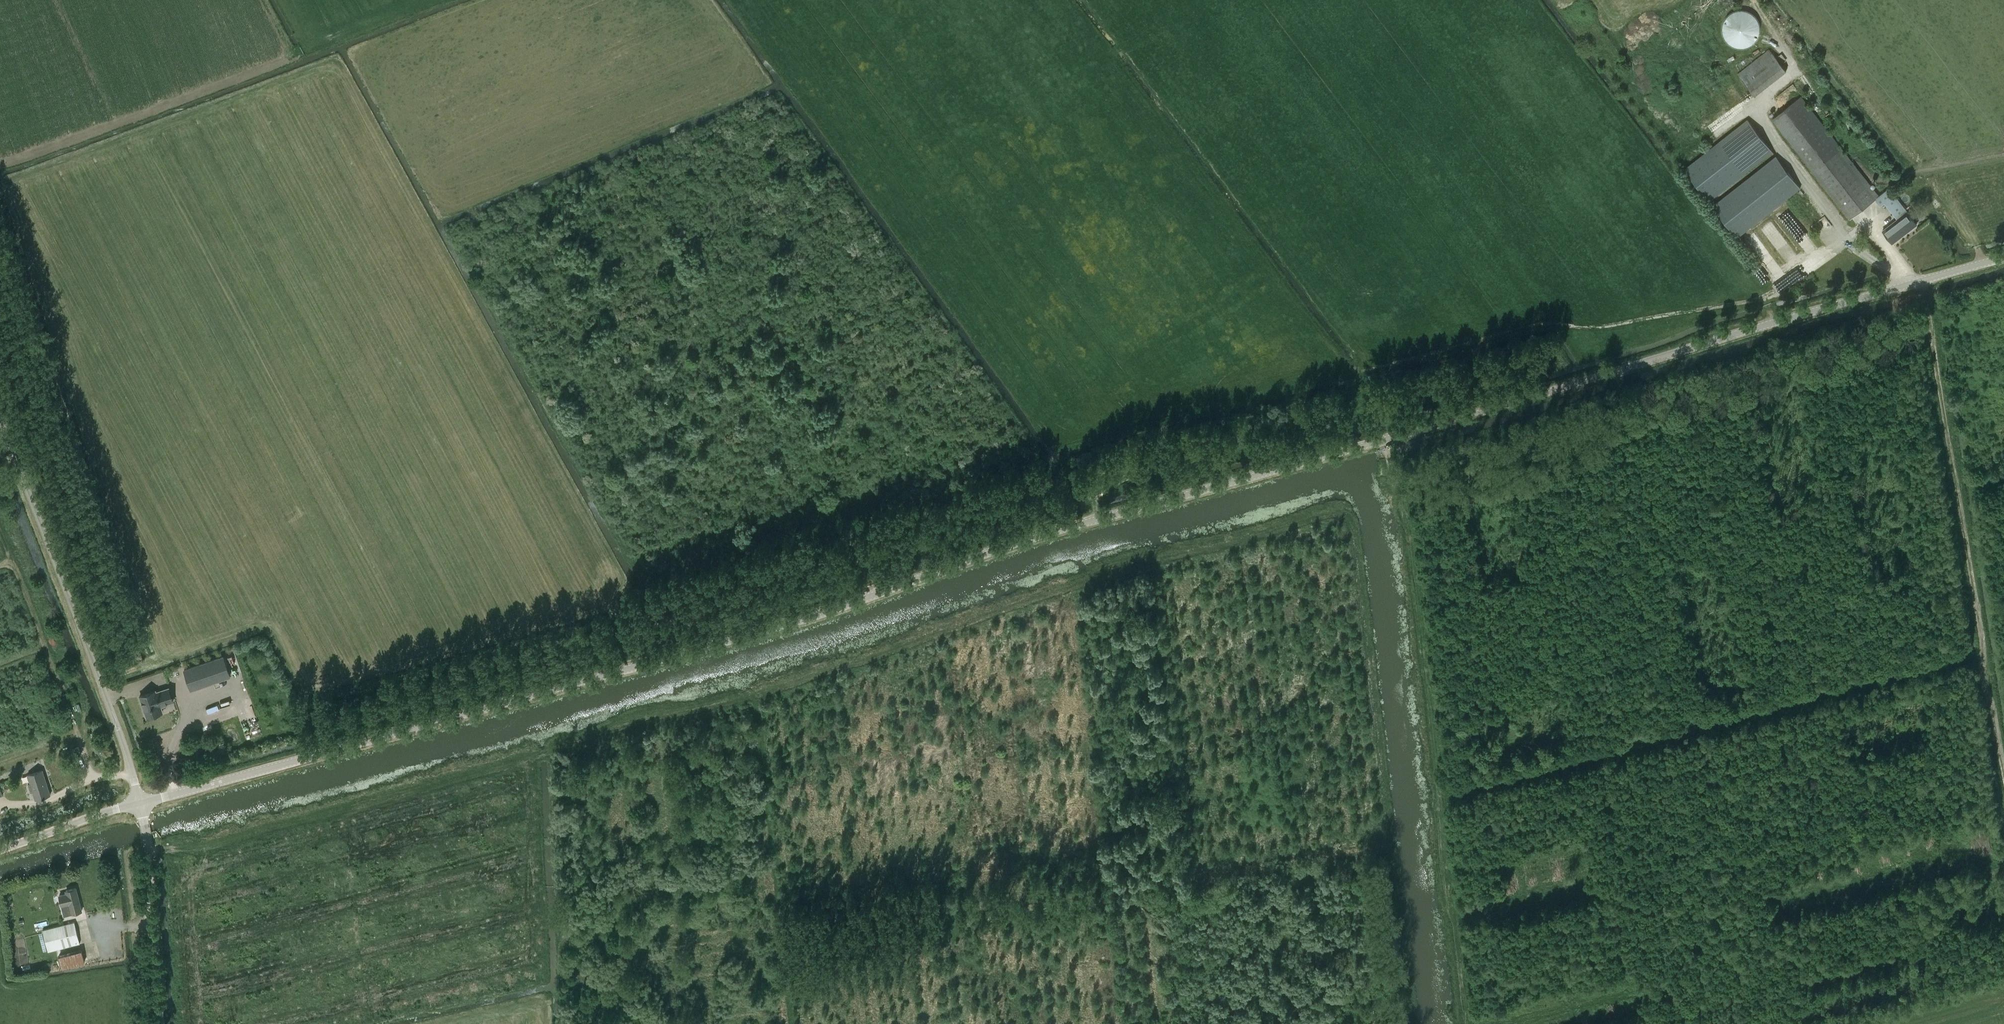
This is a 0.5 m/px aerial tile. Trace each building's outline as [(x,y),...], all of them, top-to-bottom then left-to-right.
[(1736,10),(1731,33),(1752,37),(1756,14),(1736,10)] [(1742,74),(1759,91),(1785,66),(1767,48),(1742,74)] [(1802,96),(1773,118),(1850,217),(1875,198),(1881,206),(1885,203),(1898,219),(1883,231),(1893,242),(1916,224),(1907,212),(1908,212),(1890,188),(1879,196),(1802,96)] [(1748,119),(1685,168),(1709,200),(1773,151),(1748,119)] [(1776,156),(1713,205),(1737,237),(1801,188),(1776,156)] [(1764,243),(1758,248),(1770,263),(1776,258),(1764,243)] [(225,657),(186,670),(192,690),(231,677),(225,657)] [(156,690),(139,696),(146,719),(164,713),(162,706),(174,702),(170,687),(156,691),(156,690)] [(159,764),(169,761),(161,741),(152,745),(159,764)] [(42,771),(29,775),(31,782),(28,783),(31,792),(34,791),(37,799),(50,795),(42,771)] [(66,891),(67,894),(60,896),(62,905),(70,903),(72,913),(82,911),(76,888),(66,891)] [(43,930),(49,950),(79,943),(74,922),(43,930)] [(61,954),(64,967),(88,961),(85,948),(61,954)]
